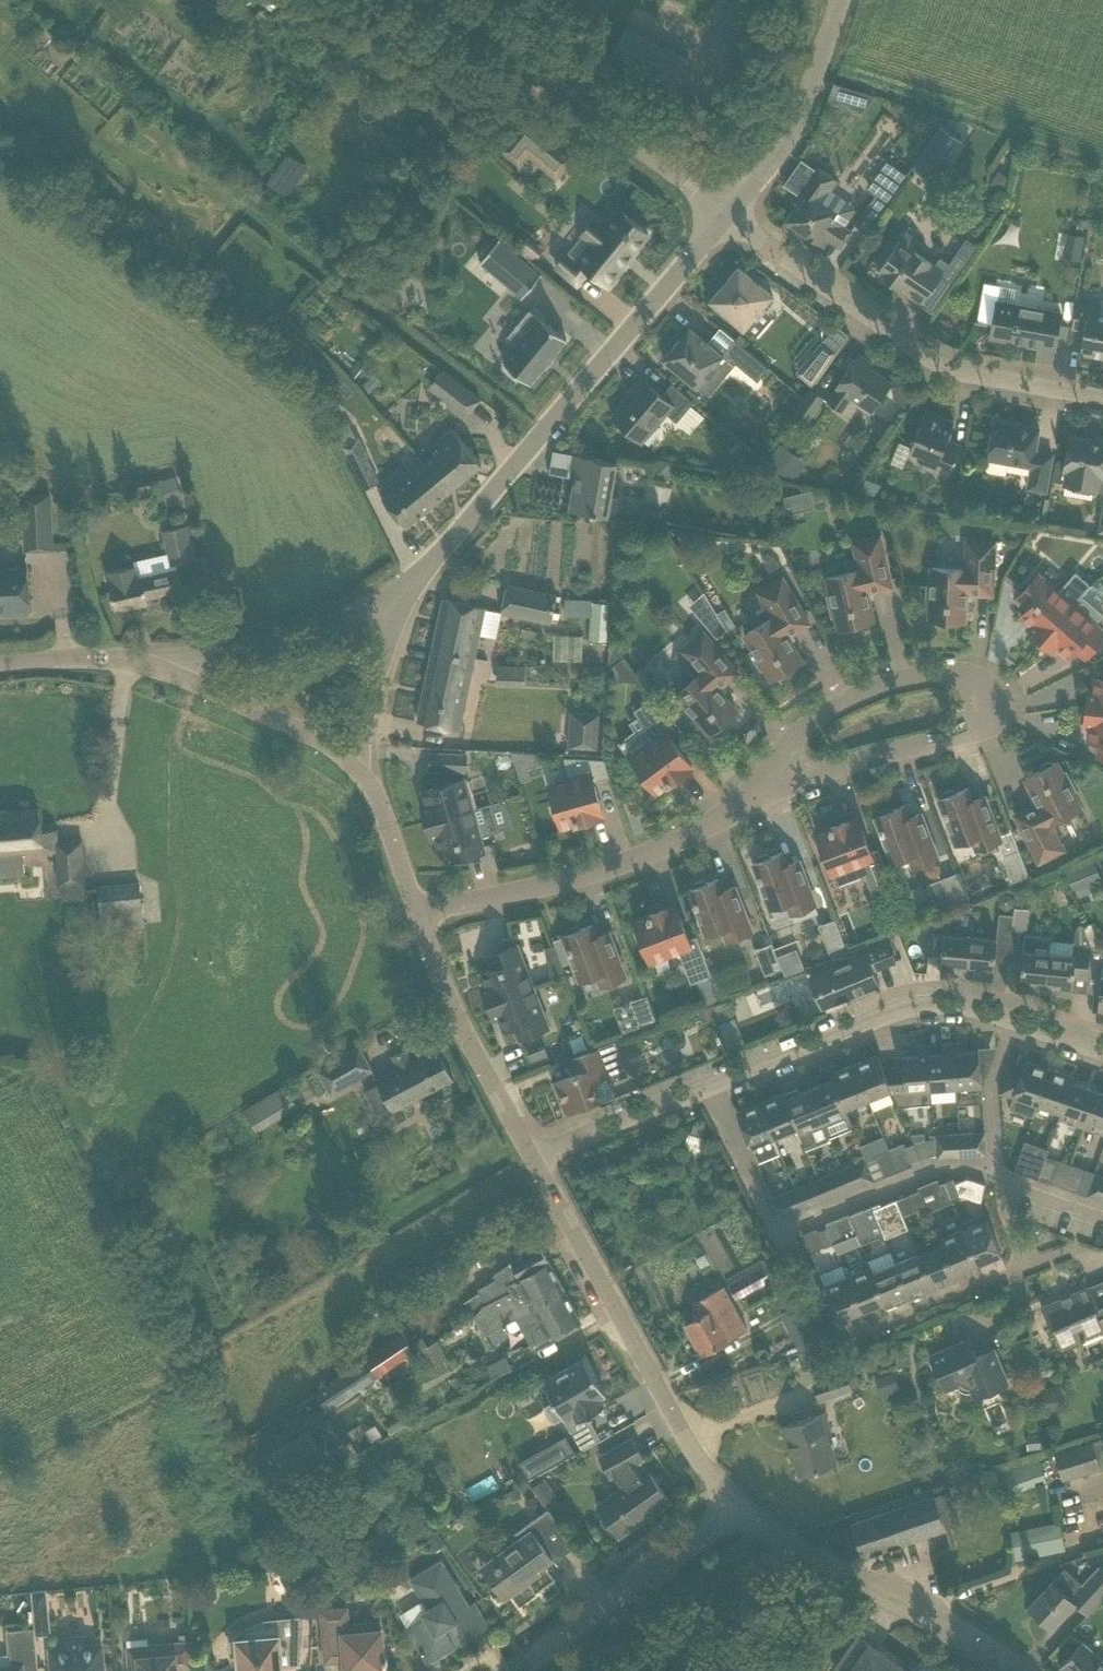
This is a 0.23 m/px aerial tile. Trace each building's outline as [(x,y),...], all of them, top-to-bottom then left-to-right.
[(832,97),(865,109),(871,93),(838,81),(832,97)] [(537,162),(552,143),(525,120),(501,150),(520,165),(528,155),(537,162)] [(941,125),(913,167),(935,182),(963,140),(941,125)] [(802,159),(784,185),(791,190),(785,199),(796,206),(786,221),(823,247),(828,239),(840,248),(852,231),(845,226),(858,208),(833,190),(839,182),(816,165),(814,167),(802,159)] [(867,233),(908,174),(888,160),(867,189),(876,195),(856,225),(867,233)] [(621,267),(648,234),(620,210),(605,228),(595,219),(582,235),(592,243),(577,263),(566,254),(556,266),(577,283),(588,269),(608,286),(623,268),(621,267)] [(1062,231),(1060,254),(1084,255),(1085,233),(1062,231)] [(967,238),(949,263),(961,270),(978,245),(967,238)] [(541,275),(499,240),(480,262),(523,297),(541,275)] [(889,244),(877,262),(882,266),(878,271),(884,275),(882,277),(899,289),(901,287),(908,292),(907,294),(921,304),(934,286),(944,271),(931,262),(931,261),(916,250),(899,240),(895,245),(890,242),(889,244)] [(744,330),(773,296),(739,267),(710,301),(744,330)] [(1062,311),(1018,304),(1021,289),(984,282),(978,322),(992,324),(990,336),(1055,348),(1062,311)] [(1099,314),(1101,307),(1076,302),(1072,328),(1085,330),(1080,353),(1102,357),(1102,315),(1099,314)] [(567,339),(540,317),(539,318),(529,310),(506,338),(516,347),(504,362),(530,383),(567,339)] [(690,327),(663,359),(696,386),(723,355),(690,327)] [(736,340),(724,353),(757,381),(769,368),(736,340)] [(812,386),(837,351),(823,340),(797,372),(812,386)] [(873,364),(859,354),(836,386),(838,387),(828,401),(838,408),(848,394),(872,411),(892,382),(871,367),(873,364)] [(612,416),(629,430),(640,440),(664,411),(677,422),(694,402),(688,398),(672,384),(662,396),(641,378),(630,391),(634,394),(615,417),(613,415),(612,416)] [(463,386),(446,407),(464,421),(480,400),(463,386)] [(807,423),(825,397),(811,388),(793,413),(807,423)] [(948,475),(952,466),(960,445),(947,440),(954,422),(925,411),(917,431),(910,449),(925,455),(922,465),(948,475)] [(1021,430),(1022,425),(994,420),(990,441),(987,458),(1032,466),(1028,488),(1046,491),(1049,476),(1053,454),(1035,451),(1039,433),(1021,430)] [(442,452),(425,465),(438,481),(423,492),(433,505),(480,467),(451,431),(435,444),(442,452)] [(1065,457),(1065,462),(1057,460),(1054,481),(1063,483),(1063,485),(1098,491),(1100,478),(1102,479),(1102,478),(1102,441),(1069,435),(1065,457)] [(344,445),(365,489),(377,483),(366,459),(367,459),(358,439),(344,445)] [(780,444),(768,461),(794,479),(802,467),(786,456),(789,451),(780,444)] [(607,518),(614,519),(618,499),(611,498),(617,462),(572,454),(570,470),(576,471),(569,509),(593,513),(592,516),(604,518),(604,515),(607,516),(607,518)] [(406,527),(433,505),(423,492),(438,481),(425,465),(419,457),(397,474),(403,482),(383,498),(392,510),(406,527)] [(787,494),(791,511),(817,505),(814,488),(787,494)] [(51,548),(49,493),(24,494),(26,549),(51,548)] [(171,563),(196,556),(188,524),(163,530),(171,563)] [(892,586),(880,535),(853,542),(860,569),(827,577),(832,594),(827,595),(832,616),(836,615),(839,628),(843,627),(847,630),(856,628),(858,624),(873,620),(866,589),(870,588),(871,591),(892,586)] [(992,594),(995,542),(967,540),(966,569),(932,567),(931,585),(927,585),(926,606),(930,606),(930,619),(933,620),(936,624),(946,624),(949,620),(965,621),(966,589),(971,590),(970,593),(992,594)] [(178,569),(140,577),(137,565),(109,571),(111,584),(110,584),(116,610),(149,602),(148,598),(183,590),(178,569)] [(30,614),(28,567),(0,568),(0,615),(30,614)] [(1028,628),(1041,639),(1090,584),(1076,572),(1058,592),(1038,574),(1018,597),(1030,607),(1022,615),(1032,624),(1028,628)] [(810,623),(783,578),(759,592),(774,616),(745,633),(754,649),(751,651),(761,669),(765,667),(772,679),(775,677),(780,679),(788,674),(788,669),(802,661),(785,633),(789,631),(791,634),(810,623)] [(558,594),(507,583),(501,613),(551,623),(558,594)] [(1041,639),(1055,651),(1058,647),(1068,656),(1076,647),(1086,655),(1102,636),(1102,631),(1096,624),(1102,616),(1102,613),(1082,595),(1090,585),(1090,584),(1041,639)] [(707,590),(694,598),(714,633),(728,626),(707,590)] [(444,598),(430,662),(472,671),(485,607),(444,598)] [(591,614),(591,637),(606,638),(607,599),(567,598),(567,613),(591,614)] [(557,632),(556,657),(583,658),(584,633),(557,632)] [(737,711),(716,686),(719,684),(722,686),(738,672),(704,632),(683,650),(701,671),(676,693),(688,707),(685,710),(698,726),(702,723),(710,733),(713,731),(718,732),(725,726),(725,721),(737,711)] [(622,659),(611,667),(615,673),(615,679),(637,680),(622,659)] [(472,671),(430,662),(418,721),(459,730),(472,671)] [(529,684),(529,664),(500,663),(500,684),(529,684)] [(1087,708),(1102,710),(1102,679),(1095,678),(1094,691),(1089,691),(1087,708)] [(692,766),(670,737),(677,731),(652,698),(634,711),(655,739),(631,757),(643,774),(642,779),(647,787),(653,787),(657,792),(692,766)] [(1087,708),(1085,726),(1090,726),(1089,739),(1100,740),(1099,755),(1102,756),(1102,710),(1087,708)] [(600,714),(571,712),(569,747),(597,749),(600,714)] [(466,754),(431,753),(430,768),(466,770),(466,754)] [(550,785),(555,804),(552,808),(555,817),(559,819),(562,827),(604,815),(594,781),(610,777),(605,760),(564,758),(571,779),(550,785)] [(1066,771),(1063,773),(1057,762),(1053,763),(1049,761),(1040,765),(1040,770),(1025,778),(1040,806),(1036,808),(1035,805),(1015,815),(1039,862),(1064,849),(1051,824),(1081,808),(1072,792),(1076,790),(1066,771)] [(472,808),(476,807),(468,778),(423,791),(427,803),(422,804),(427,821),(472,808)] [(1001,840),(984,795),(972,800),(968,788),(957,792),(953,789),(944,792),(942,797),(939,799),(956,843),(972,837),(977,850),(1001,840)] [(938,857),(921,812),(909,817),(904,805),(893,809),(889,806),(880,810),(879,815),(875,816),(893,861),(909,855),(913,867),(938,857)] [(472,808),(427,821),(432,838),(437,837),(440,849),(451,846),(455,859),(484,850),(472,808)] [(1,876),(25,875),(24,853),(56,851),(58,884),(84,883),(82,841),(58,842),(57,827),(41,828),(41,811),(0,814),(0,857),(1,876)] [(870,851),(857,817),(816,833),(819,840),(816,844),(820,853),(825,854),(837,886),(865,875),(873,895),(893,887),(878,848),(870,851)] [(1029,875),(1019,849),(1002,855),(1012,881),(1029,875)] [(787,864),(782,852),(771,856),(767,853),(758,857),(757,862),(753,863),(770,908),(771,908),(777,924),(793,918),(791,914),(816,904),(799,859),(787,864)] [(1075,891),(1102,880),(1094,859),(1066,870),(1075,891)] [(967,898),(958,872),(941,878),(951,904),(967,898)] [(752,931),(735,886),(723,890),(718,878),(707,883),(703,880),(694,883),(693,888),(689,889),(707,934),(723,928),(727,940),(752,931)] [(140,882),(99,885),(102,930),(144,927),(140,882)] [(676,905),(635,920),(638,928),(635,932),(638,941),(643,942),(650,961),(679,950),(691,983),(712,975),(697,936),(689,939),(686,932),(676,905)] [(1000,913),(998,931),(1012,932),(1012,929),(1013,915),(1000,913)] [(845,945),(835,919),(819,925),(828,951),(845,945)] [(597,936),(592,924),(581,928),(577,925),(568,929),(567,934),(563,935),(580,980),(596,974),(601,986),(626,977),(609,932),(597,936)] [(1088,971),(1089,957),(1090,957),(1091,945),(1087,935),(1084,925),(1076,928),(1073,954),(1050,952),(1046,993),(1072,996),(1075,969),(1088,971)] [(1008,962),(1022,964),(1019,990),(1046,993),(1050,952),(1051,936),(1025,934),(1024,942),(1020,942),(1022,930),(1012,929),(1012,932),(1008,962)] [(940,974),(967,977),(971,936),(931,932),(928,954),(942,955),(940,974)] [(1099,943),(1095,933),(1087,935),(1091,945),(1090,957),(1089,957),(1088,971),(1086,992),(1099,993),(1097,1017),(1102,1017),(1102,943),(1099,943)] [(993,979),(995,961),(997,938),(971,936),(967,977),(993,979)] [(848,960),(810,975),(822,1006),(862,990),(864,993),(880,987),(873,969),(896,960),(887,937),(845,953),(848,960)] [(782,969),(772,943),(755,949),(765,975),(782,969)] [(532,985),(516,945),(488,956),(493,968),(482,972),(487,984),(482,986),(488,1002),(532,985)] [(797,951),(779,958),(786,977),(804,970),(797,951)] [(562,962),(549,964),(552,978),(566,972),(562,962)] [(548,1026),(532,985),(488,1002),(495,1019),(499,1017),(504,1029),(515,1025),(520,1037),(548,1026)] [(657,1021),(647,995),(630,1001),(640,1027),(657,1021)] [(582,1036),(556,1046),(562,1059),(586,1050),(582,1036)] [(575,1073),(554,1081),(565,1111),(599,1098),(595,1087),(611,1081),(627,1074),(615,1042),(599,1048),(570,1059),(575,1073)] [(956,1087),(953,1042),(942,1043),(943,1053),(929,1054),(928,1054),(931,1089),(932,1089),(956,1087)] [(982,1091),(979,1050),(963,1051),(962,1042),(953,1042),(956,1087),(957,1093),(982,1091)] [(360,1044),(317,1068),(331,1094),(374,1070),(360,1044)] [(929,1054),(928,1044),(917,1045),(918,1055),(902,1056),(903,1066),(883,1068),(882,1068),(891,1090),(892,1089),(899,1106),(933,1103),(932,1089),(931,1089),(928,1054),(929,1054)] [(389,1106),(392,1111),(454,1079),(438,1048),(412,1062),(406,1049),(393,1056),(398,1066),(376,1078),(379,1084),(365,1091),(377,1113),(389,1106)] [(882,1068),(883,1068),(877,1054),(853,1064),(868,1099),(891,1090),(882,1068)] [(1000,1092),(1015,1097),(1011,1109),(1033,1117),(1038,1104),(1050,1068),(1025,1060),(1021,1072),(1009,1067),(1000,1092)] [(868,1099),(853,1064),(830,1073),(847,1114),(848,1114),(846,1108),(868,1099)] [(1074,1076),(1050,1068),(1038,1104),(1061,1112),(1059,1117),(1060,1117),(1074,1076)] [(824,1123),(847,1114),(830,1073),(829,1074),(832,1079),(809,1088),(824,1123)] [(1075,1076),(1074,1076),(1060,1117),(1083,1125),(1096,1090),(1073,1082),(1075,1076)] [(299,1107),(285,1085),(244,1109),(257,1132),(299,1107)] [(824,1123),(809,1088),(800,1092),(798,1088),(785,1093),(787,1097),(787,1098),(798,1127),(798,1128),(805,1146),(816,1141),(811,1129),(824,1123)] [(1096,1090),(1083,1125),(1102,1132),(1102,1092),(1096,1090)] [(787,1097),(785,1093),(785,1092),(761,1102),(775,1137),(798,1128),(798,1127),(787,1098),(787,1097)] [(781,1152),(775,1137),(761,1102),(737,1111),(757,1162),(781,1152)] [(987,1151),(986,1134),(977,1135),(977,1132),(960,1133),(962,1156),(987,1155),(987,1151)] [(962,1156),(960,1133),(945,1134),(945,1137),(935,1137),(936,1158),(945,1157),(962,1156)] [(888,1150),(897,1171),(913,1165),(911,1162),(920,1158),(914,1143),(905,1147),(904,1143),(888,1150)] [(897,1171),(888,1150),(875,1155),(876,1159),(867,1162),(873,1177),(875,1180),(883,1177),(897,1171)] [(1039,1178),(1046,1159),(1021,1151),(1014,1170),(1039,1178)] [(873,1177),(867,1162),(864,1155),(855,1158),(857,1162),(842,1168),(850,1190),(866,1184),(875,1180),(873,1177)] [(1047,1156),(1046,1159),(1039,1178),(1063,1187),(1071,1164),(1047,1156)] [(1086,1169),(1071,1164),(1063,1187),(1087,1195),(1094,1175),(1084,1172),(1086,1169)] [(850,1190),(842,1168),(819,1177),(820,1181),(826,1197),(827,1200),(836,1196),(850,1190)] [(1094,1175),(1087,1195),(1102,1200),(1102,1179),(1094,1175)] [(955,1183),(953,1178),(944,1182),(950,1198),(959,1194),(955,1183)] [(826,1197),(820,1181),(811,1185),(810,1182),(795,1187),(804,1209),(819,1203),(827,1200),(826,1197)] [(942,1201),(950,1198),(944,1182),(935,1185),(942,1201)] [(789,1215),(804,1209),(795,1187),(781,1193),(782,1196),(773,1200),(779,1216),(788,1212),(789,1215)] [(919,1190),(910,1193),(917,1210),(926,1206),(919,1190)] [(903,1215),(896,1199),(875,1208),(884,1234),(885,1237),(908,1228),(903,1215)] [(862,1243),(884,1234),(875,1208),(869,1210),(868,1207),(851,1214),(862,1243)] [(863,1244),(862,1243),(851,1214),(826,1224),(827,1227),(834,1244),(838,1254),(863,1244)] [(987,1219),(963,1229),(977,1264),(1001,1254),(987,1219)] [(834,1244),(827,1227),(818,1231),(825,1248),(834,1244)] [(955,1273),(977,1264),(963,1229),(940,1238),(956,1279),(957,1279),(955,1273)] [(941,1244),(919,1253),(933,1288),(956,1279),(940,1238),(939,1239),(941,1244)] [(467,1299),(473,1309),(552,1266),(541,1246),(511,1262),(494,1274),(497,1279),(478,1289),(480,1293),(467,1299)] [(910,1298),(933,1288),(919,1253),(896,1263),(910,1298)] [(782,1276),(772,1258),(726,1284),(736,1302),(782,1276)] [(871,1266),(870,1267),(887,1307),(910,1298),(896,1263),(873,1272),(871,1266)] [(565,1290),(552,1266),(473,1309),(485,1333),(516,1316),(565,1290)] [(885,1308),(887,1307),(870,1267),(847,1276),(861,1311),(883,1302),(885,1308)] [(861,1311),(847,1276),(823,1286),(837,1321),(861,1311)] [(1070,1295),(1071,1297),(1063,1301),(1061,1298),(1042,1307),(1051,1329),(1055,1327),(1063,1346),(1083,1338),(1085,1344),(1102,1335),(1102,1280),(1070,1295)] [(702,1354),(748,1329),(724,1285),(694,1302),(701,1314),(685,1323),(702,1354)] [(532,1345),(581,1319),(565,1290),(516,1316),(532,1345)] [(817,1343),(798,1305),(781,1313),(800,1352),(817,1343)] [(366,1357),(367,1359),(378,1375),(379,1374),(414,1351),(402,1332),(366,1357)] [(937,1372),(945,1391),(958,1385),(958,1386),(960,1387),(963,1389),(964,1390),(966,1390),(969,1390),(971,1390),(973,1390),(976,1397),(1009,1383),(994,1348),(977,1356),(974,1349),(969,1351),(964,1340),(930,1354),(933,1362),(930,1363),(935,1373),(937,1372)] [(565,1417),(574,1433),(592,1423),(588,1417),(604,1407),(599,1398),(606,1394),(585,1358),(543,1382),(553,1400),(545,1405),(554,1422),(563,1417),(564,1418),(565,1417)] [(326,1409),(357,1390),(365,1401),(387,1386),(379,1374),(378,1375),(367,1359),(316,1392),(326,1409)] [(845,1373),(814,1383),(820,1399),(851,1389),(845,1373)] [(1040,1388),(1043,1418),(1052,1417),(1051,1411),(1064,1409),(1061,1385),(1040,1388)] [(825,1412),(803,1419),(783,1426),(799,1474),(820,1467),(836,1462),(825,1430),(831,1428),(825,1412)] [(566,1436),(540,1451),(549,1467),(575,1452),(566,1436)] [(670,1501),(647,1469),(645,1470),(638,1460),(643,1458),(632,1438),(613,1448),(600,1456),(611,1476),(621,1488),(598,1505),(604,1514),(601,1516),(601,1518),(602,1521),(603,1523),(604,1524),(606,1526),(608,1527),(610,1528),(613,1526),(620,1535),(652,1511),(654,1513),(670,1501)] [(1062,1477),(1098,1465),(1090,1440),(1054,1452),(1062,1477)] [(1007,1494),(1046,1482),(1040,1460),(1000,1473),(1007,1494)] [(960,1524),(953,1503),(949,1490),(851,1524),(863,1557),(960,1524)] [(575,1546),(562,1528),(548,1509),(514,1534),(518,1539),(481,1566),(505,1599),(512,1594),(520,1605),(537,1593),(528,1582),(540,1573),(539,1572),(575,1546)] [(1017,1559),(1065,1549),(1060,1522),(1011,1532),(1017,1559)] [(467,1639),(489,1626),(474,1602),(469,1606),(442,1561),(411,1579),(428,1608),(422,1611),(425,1616),(407,1627),(428,1663),(456,1646),(454,1642),(465,1635),(467,1639)] [(1102,1597),(1102,1569),(1099,1566),(1082,1584),(1066,1568),(1053,1580),(1029,1606),(1052,1627),(1074,1603),(1087,1614),(1102,1597)] [(49,1610),(47,1590),(32,1591),(34,1611),(49,1610)] [(21,1597),(14,1607),(22,1612),(29,1602),(21,1597)] [(387,1658),(385,1658),(382,1628),(342,1632),(340,1608),(321,1610),(325,1662),(343,1660),(344,1670),(383,1670),(382,1670),(386,1670),(385,1663),(387,1663),(387,1658)] [(234,1644),(239,1648),(240,1661),(241,1670),(281,1670),(279,1649),(301,1647),(302,1625),(303,1617),(275,1620),(275,1625),(272,1625),(267,1626),(262,1627),(256,1629),(251,1631),(247,1634),(242,1637),(238,1641),(234,1644)] [(34,1627),(6,1630),(9,1664),(0,1665),(0,1670),(38,1670),(34,1627)] [(859,1635),(835,1669),(838,1670),(910,1670),(859,1635)] [(102,1644),(85,1645),(84,1636),(65,1637),(66,1647),(50,1649),(52,1670),(104,1670),(102,1644)] [(128,1647),(129,1661),(130,1670),(179,1670),(179,1669),(195,1668),(193,1646),(193,1641),(128,1647)] [(1082,1641),(1060,1665),(1066,1670),(1102,1670),(1102,1660),(1082,1641)]
